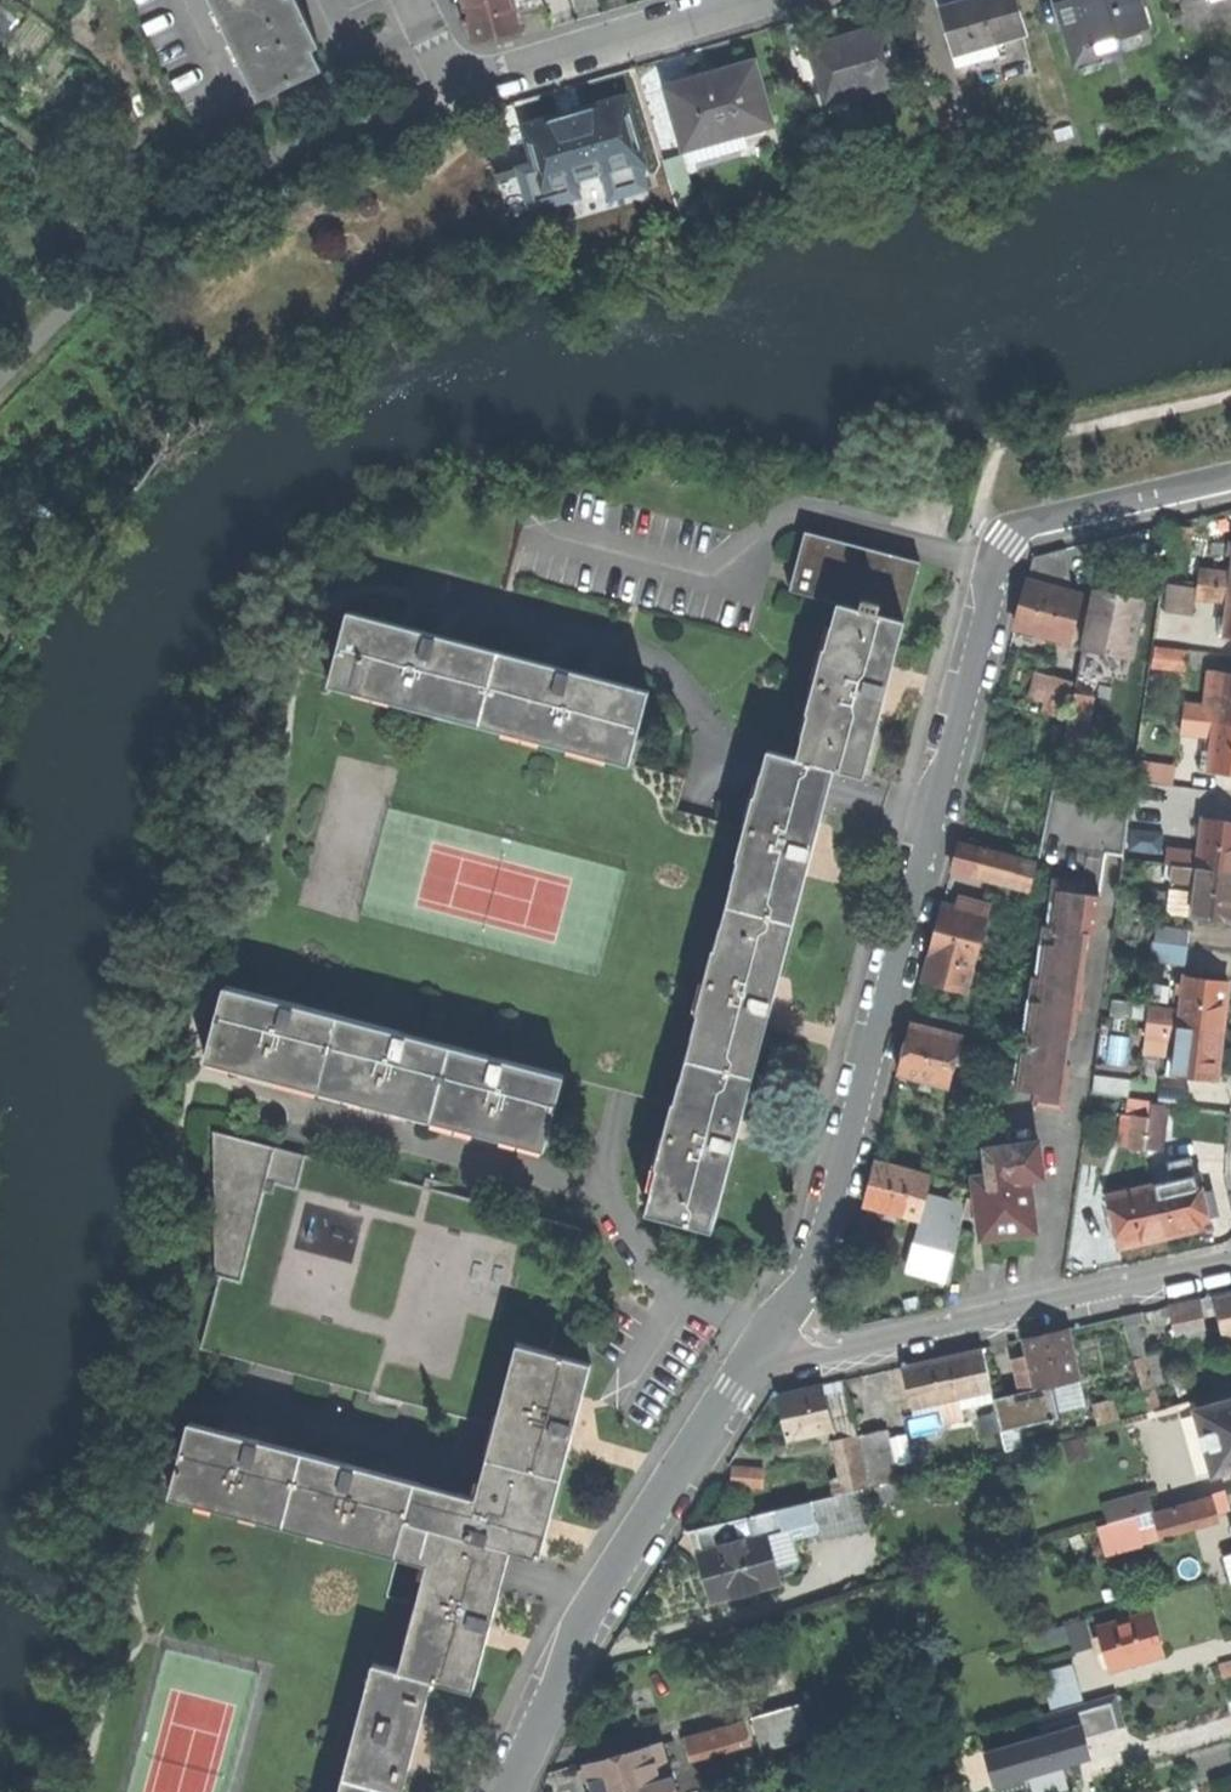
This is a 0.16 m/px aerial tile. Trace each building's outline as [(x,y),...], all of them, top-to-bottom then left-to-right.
[(321,71),(311,50),(303,32),(310,29),(306,19),(302,11),(294,15),(287,0),(211,0),(257,99),(294,81),(295,83),(321,71)] [(294,15),(302,11),(297,0),(287,0),(294,15)] [(512,0),(463,0),(468,20),(474,43),(520,31),(516,14),(512,0)] [(516,14),(544,5),(542,0),(512,0),(516,14)] [(955,53),(995,42),(1025,33),(1015,0),(970,0),(942,8),(955,53)] [(1118,35),(1088,45),(1075,0),(1074,0),(1058,5),(1075,62),(1122,49),(1118,35)] [(1118,35),(1146,26),(1138,0),(1075,0),(1088,45),(1118,35)] [(811,48),(827,103),(902,81),(886,26),(848,38),(811,48)] [(319,47),(310,29),(303,32),(311,50),(319,47)] [(999,55),(995,42),(955,53),(959,67),(999,55)] [(668,89),(686,148),(690,146),(740,132),(770,123),(753,64),(715,75),(668,89)] [(538,161),(547,191),(605,175),(611,198),(647,188),(619,91),(568,106),(526,118),(538,161)] [(744,146),(740,132),(690,146),(694,160),(744,146)] [(504,203),(547,191),(538,161),(495,173),(504,203)] [(1196,587),(1230,591),(1230,557),(1229,576),(1197,574),(1199,552),(1186,550),(1188,531),(1169,529),(1164,572),(1183,574),(1182,586),(1196,587)] [(811,714),(798,760),(835,770),(865,779),(889,688),(922,566),(807,535),(791,593),(840,606),(829,650),(825,650),(809,711),(811,714)] [(1028,582),(1073,595),(1064,550),(1033,559),(1028,582)] [(1080,597),(1073,595),(1028,582),(1016,627),(1037,632),(1069,642),(1080,597)] [(1230,640),(1230,591),(1196,587),(1193,602),(1225,606),(1222,639),(1230,640)] [(1097,591),(1083,650),(1133,659),(1146,600),(1108,593),(1097,591)] [(331,688),(480,727),(501,655),(403,629),(351,615),(331,688)] [(1154,667),(1183,670),(1186,651),(1157,648),(1154,667)] [(604,682),(501,655),(480,727),(631,768),(648,694),(604,682)] [(1218,676),(1216,694),(1215,711),(1183,707),(1180,722),(1230,727),(1230,678),(1218,676)] [(1209,693),(1216,694),(1218,676),(1210,676),(1209,693)] [(1043,712),(1066,718),(1073,688),(1050,682),(1043,712)] [(1075,696),(1058,767),(1077,770),(1091,700),(1075,696)] [(1180,722),(1179,736),(1210,741),(1206,774),(1230,776),(1230,727),(1180,722)] [(770,752),(729,908),(796,923),(816,842),(835,770),(798,760),(770,752)] [(1202,822),(1197,857),(1166,853),(1164,867),(1230,874),(1230,825),(1202,822)] [(953,867),(1030,888),(1036,864),(959,844),(953,867)] [(1164,867),(1162,881),(1193,885),(1193,895),(1168,892),(1165,917),(1230,924),(1230,874),(1164,867)] [(1083,893),(1084,883),(1054,878),(1047,926),(1043,925),(1040,949),(1033,999),(1027,998),(1014,1088),(1037,1091),(1065,1095),(1070,1064),(1066,1064),(1071,1034),(1074,1035),(1088,933),(1077,931),(1083,893)] [(1100,896),(1083,893),(1077,931),(1088,933),(1095,934),(1100,896)] [(922,981),(968,993),(988,915),(943,903),(932,944),(922,981)] [(729,908),(689,1061),(756,1078),(770,1023),(796,923),(729,908)] [(1181,948),(1183,931),(1153,928),(1151,945),(1181,948)] [(1226,984),(1183,980),(1179,1013),(1148,1010),(1147,1024),(1221,1032),(1224,1002),(1226,984)] [(268,1078),(320,1091),(339,1018),(225,988),(206,1062),(268,1078)] [(899,1072),(949,1085),(966,1019),(932,1010),(927,1027),(912,1023),(905,1051),(899,1072)] [(431,1121),(451,1047),(339,1018),(320,1091),(378,1107),(431,1121)] [(1217,1061),(1221,1032),(1147,1024),(1145,1039),(1167,1041),(1175,1042),(1174,1058),(1165,1057),(1164,1068),(1172,1069),(1171,1077),(1215,1081),(1217,1061)] [(1167,1041),(1165,1057),(1174,1058),(1175,1042),(1167,1041)] [(546,1151),(564,1077),(451,1047),(431,1121),(480,1134),(546,1151)] [(725,1199),(756,1078),(689,1061),(649,1214),(716,1233),(725,1199)] [(1163,1076),(1171,1077),(1172,1069),(1164,1068),(1163,1076)] [(1090,1096),(1127,1101),(1129,1081),(1093,1076),(1090,1096)] [(1064,1107),(1065,1095),(1037,1091),(1035,1103),(1064,1107)] [(1164,1114),(1149,1113),(1148,1119),(1147,1126),(1162,1127),(1164,1114)] [(1144,1147),(1147,1126),(1148,1119),(1133,1118),(1130,1151),(1143,1152),(1144,1147)] [(1160,1148),(1162,1127),(1147,1126),(1144,1147),(1160,1148)] [(216,1273),(241,1281),(266,1181),(274,1147),(214,1131),(216,1273)] [(978,1214),(981,1237),(1009,1234),(1037,1230),(1030,1178),(1042,1177),(1038,1141),(985,1148),(989,1174),(973,1176),(976,1197),(978,1214)] [(290,1152),(274,1147),(266,1181),(297,1189),(305,1155),(290,1152)] [(864,1205),(919,1220),(927,1193),(932,1175),(877,1160),(869,1189),(864,1205)] [(1162,1166),(1167,1183),(1192,1177),(1187,1160),(1162,1166)] [(1208,1228),(1197,1176),(1192,1177),(1167,1183),(1151,1187),(1163,1238),(1189,1232),(1208,1228)] [(1137,1245),(1163,1238),(1151,1187),(1106,1198),(1118,1250),(1137,1245)] [(905,1272),(946,1283),(963,1216),(966,1204),(927,1193),(905,1272)] [(968,1197),(966,1204),(963,1216),(978,1214),(976,1197),(968,1197)] [(1230,1339),(1230,1292),(1214,1296),(1225,1341),(1230,1339)] [(1174,1325),(1204,1318),(1200,1299),(1169,1306),(1174,1325)] [(1050,1386),(1072,1381),(1080,1379),(1068,1329),(1033,1337),(1025,1339),(1029,1358),(1014,1362),(1021,1392),(1050,1386)] [(171,1497),(397,1556),(502,1584),(512,1548),(540,1555),(548,1526),(573,1430),(591,1361),(551,1351),(518,1342),(496,1425),(477,1498),(416,1482),(338,1462),(274,1445),(190,1423),(171,1497)] [(958,1399),(992,1390),(983,1348),(940,1359),(904,1367),(913,1409),(941,1403),(945,1421),(962,1417),(959,1404),(958,1399)] [(1143,1357),(1134,1360),(1149,1412),(1158,1410),(1143,1357)] [(1086,1407),(1080,1379),(1072,1381),(1078,1409),(1086,1407)] [(1050,1386),(1057,1414),(1078,1409),(1072,1381),(1050,1386)] [(786,1428),(789,1439),(833,1428),(822,1384),(778,1395),(786,1428)] [(1057,1414),(1050,1386),(1021,1392),(994,1398),(1002,1433),(1058,1420),(1057,1414)] [(994,1397),(992,1390),(958,1399),(959,1404),(994,1397)] [(1179,1419),(1185,1417),(1198,1413),(1195,1400),(1175,1406),(1179,1419)] [(1185,1417),(1203,1478),(1230,1469),(1230,1403),(1198,1413),(1185,1417)] [(886,1428),(858,1435),(871,1488),(899,1482),(886,1428)] [(858,1435),(837,1440),(850,1494),(864,1490),(871,1488),(858,1435)] [(733,1488),(763,1489),(765,1471),(734,1469),(733,1488)] [(907,1480),(899,1482),(871,1488),(864,1490),(868,1504),(911,1494),(907,1480)] [(812,1503),(817,1524),(821,1539),(873,1526),(868,1504),(864,1490),(850,1494),(812,1503)] [(1211,1498),(1216,1515),(1230,1512),(1224,1491),(1210,1495),(1211,1498)] [(1151,1512),(1154,1511),(1149,1492),(1133,1497),(1139,1515),(1151,1512)] [(1109,1524),(1139,1515),(1133,1497),(1104,1505),(1109,1524)] [(1202,1519),(1216,1515),(1211,1498),(1155,1514),(1154,1511),(1151,1512),(1158,1536),(1203,1523),(1202,1519)] [(766,1535),(767,1536),(817,1524),(812,1503),(698,1531),(703,1550),(766,1535)] [(1158,1536),(1151,1512),(1139,1515),(1109,1524),(1100,1526),(1107,1550),(1158,1536)] [(778,1582),(767,1536),(766,1535),(703,1550),(702,1551),(707,1572),(714,1598),(778,1582)] [(419,1607),(401,1671),(432,1679),(474,1689),(487,1637),(498,1601),(502,1584),(397,1556),(386,1598),(419,1607)] [(1098,1655),(1105,1653),(1111,1671),(1147,1660),(1165,1655),(1151,1612),(1098,1628),(1101,1636),(1093,1639),(1098,1655)] [(1084,1620),(1066,1625),(1069,1635),(1074,1652),(1092,1647),(1084,1620)] [(1040,1643),(1069,1635),(1066,1625),(1037,1633),(1040,1643)] [(432,1679),(401,1671),(374,1664),(340,1791),(403,1791),(414,1749),(432,1679)] [(1052,1707),(1083,1698),(1074,1664),(1046,1672),(1050,1687),(1047,1688),(1052,1707)] [(1081,1724),(1084,1737),(1125,1726),(1116,1694),(1038,1716),(1043,1735),(1081,1724)] [(803,1706),(755,1719),(764,1750),(812,1737),(803,1706)] [(687,1738),(692,1756),(749,1739),(745,1722),(687,1738)] [(1081,1738),(1084,1737),(1081,1724),(1043,1735),(985,1751),(995,1785),(1028,1776),(1062,1766),(1087,1759),(1081,1738)] [(1090,1758),(1084,1737),(1081,1738),(1087,1759),(1090,1758)] [(664,1746),(588,1767),(594,1789),(595,1791),(676,1791),(664,1746)] [(1062,1766),(1028,1776),(1033,1791),(1056,1791),(1068,1788),(1062,1766)]
